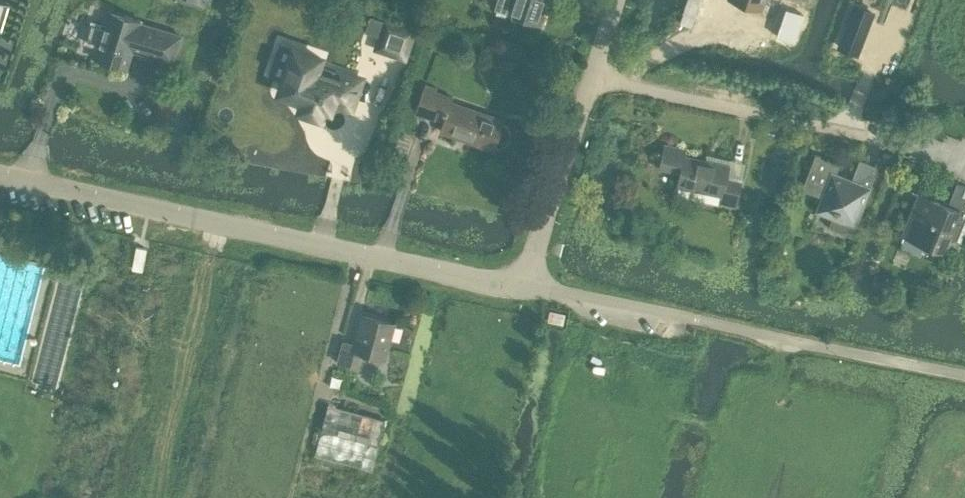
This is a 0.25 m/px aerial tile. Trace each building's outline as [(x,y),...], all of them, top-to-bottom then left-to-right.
[(2,29),(10,2),(8,1),(9,0),(0,0),(0,29),(2,29)] [(494,8),(509,13),(536,22),(544,0),(497,0),(494,8)] [(854,2),(847,20),(869,28),(876,11),(854,2)] [(785,5),(776,33),(794,38),(802,11),(785,5)] [(181,34),(140,22),(141,19),(108,9),(103,25),(91,22),(86,39),(97,43),(93,57),(127,67),(132,49),(173,61),(181,34)] [(370,14),(364,31),(380,36),(376,47),(404,56),(413,29),(370,14)] [(295,48),(280,92),(303,99),(300,109),(319,115),(322,106),(330,108),(332,102),(348,108),(353,91),(357,92),(362,78),(319,63),(321,57),(295,48)] [(499,146),(504,144),(508,142),(510,138),(510,133),(509,128),(506,125),(502,122),(503,119),(451,101),(453,97),(424,87),(416,111),(444,121),(440,130),(493,148),(495,145),(499,146)] [(735,206),(741,177),(727,174),(729,164),(684,154),(685,148),(665,143),(660,167),(680,171),(677,185),(722,194),(720,202),(735,206)] [(851,179),(836,173),(839,163),(815,154),(801,188),(821,196),(816,211),(832,217),(828,226),(851,234),(877,165),(859,158),(851,179)] [(903,234),(925,243),(943,250),(949,236),(958,239),(964,221),(964,186),(956,182),(948,202),(941,199),(940,202),(920,193),(903,234)] [(143,271),(147,248),(137,246),(133,269),(143,271)] [(549,308),(547,319),(563,323),(565,312),(549,308)] [(385,357),(394,323),(363,314),(355,344),(343,340),(337,362),(350,365),(355,349),(385,357)] [(384,419),(328,404),(314,453),(371,468),(384,419)]
